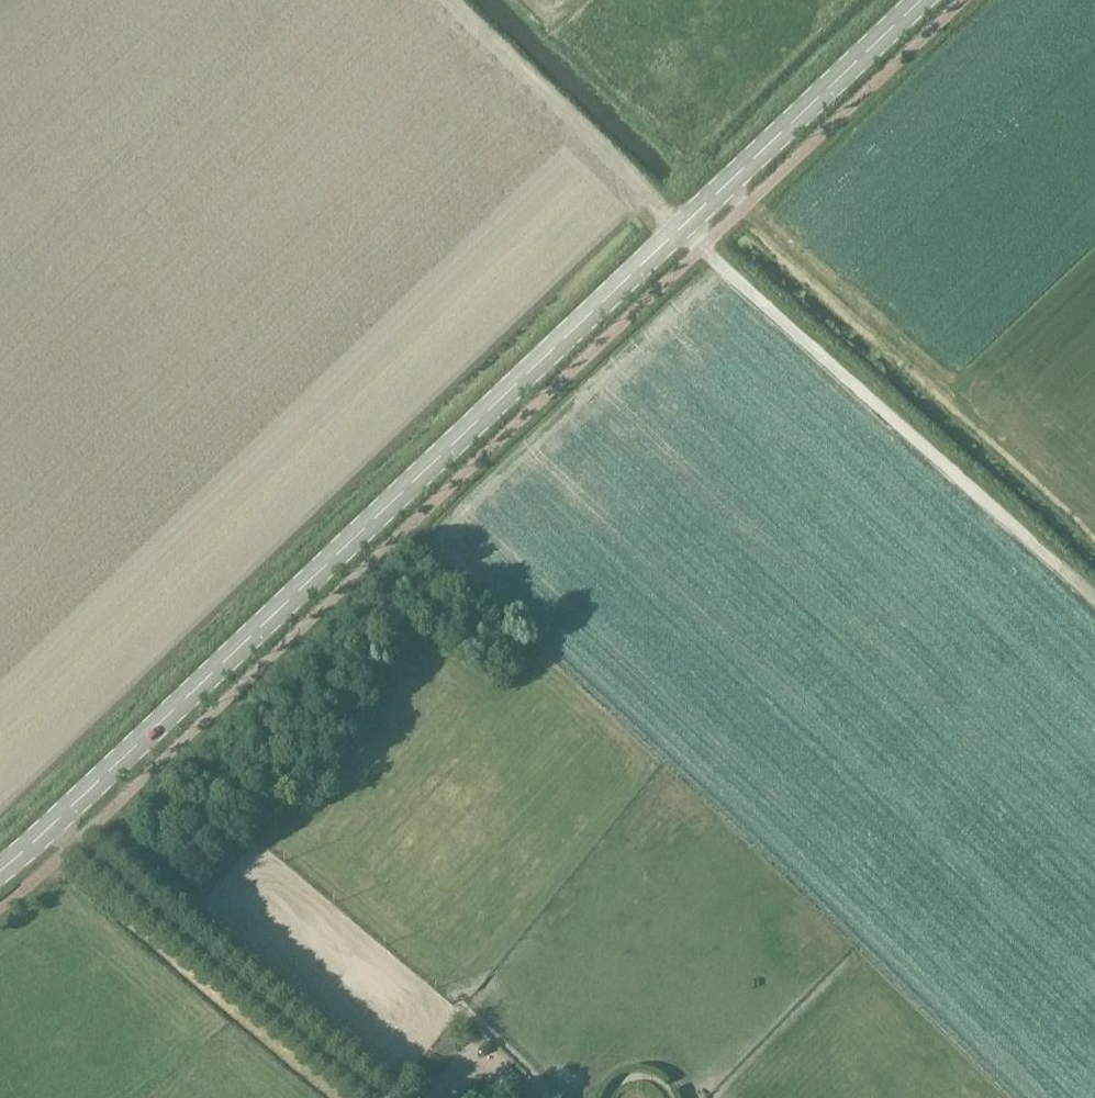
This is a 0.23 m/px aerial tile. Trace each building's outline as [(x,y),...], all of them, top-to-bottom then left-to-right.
[(525,1097),(551,1097),(537,1085),(525,1097)]
